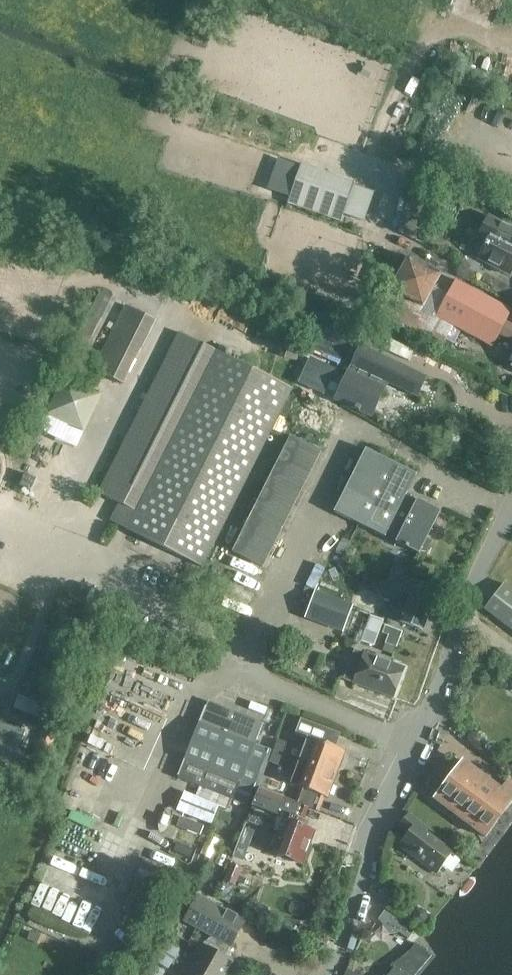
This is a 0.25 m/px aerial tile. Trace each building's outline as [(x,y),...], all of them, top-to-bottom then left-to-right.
[(343,215),(354,184),(355,182),(301,163),(287,203),(341,222),(343,215)] [(424,206),(408,202),(399,232),(415,237),(424,206)] [(486,225),(480,235),(489,240),(480,256),(510,272),(511,269),(511,226),(491,215),(486,225)] [(423,308),(442,274),(409,256),(390,290),(423,308)] [(493,299),(456,279),(436,316),(453,325),(492,347),(499,334),(511,341),(511,323),(506,320),(511,310),(511,309),(493,299)] [(83,366),(83,365),(117,300),(101,291),(67,357),(83,366)] [(441,347),(453,325),(436,316),(423,309),(389,291),(377,314),(441,347)] [(128,304),(98,369),(125,382),(155,317),(128,304)] [(259,305),(255,311),(251,319),(259,323),(263,315),(267,309),(259,305)] [(324,323),(301,380),(320,387),(331,382),(350,335),(324,323)] [(293,389),(179,332),(99,492),(119,503),(110,520),(203,567),(293,389)] [(347,376),(336,399),(353,408),(370,416),(379,397),(386,382),(406,391),(417,396),(422,386),(426,377),(361,346),(347,376)] [(64,376),(47,414),(86,431),(103,393),(64,376)] [(261,566),(320,450),(291,435),(232,552),(261,566)] [(428,537),(442,511),(418,499),(407,493),(417,474),(366,448),(335,511),(353,521),(359,524),(386,537),(390,527),(400,533),(395,542),(420,554),(421,552),(427,552),(432,541),(428,537)] [(386,585),(399,590),(405,572),(392,567),(386,585)] [(423,631),(437,594),(422,589),(424,584),(404,577),(399,591),(409,595),(399,621),(423,631)] [(484,609),(511,631),(511,590),(504,584),(484,609)] [(353,600),(377,610),(384,595),(359,585),(353,600)] [(386,585),(382,593),(395,598),(399,590),(386,585)] [(339,630),(351,602),(312,588),(301,615),(339,630)] [(371,614),(360,641),(373,646),(384,619),(371,614)] [(385,625),(382,633),(389,635),(386,643),(396,647),(397,648),(401,635),(403,632),(392,628),(385,625)] [(405,668),(373,656),(366,654),(352,648),(341,678),(355,684),(394,698),(405,668)] [(26,686),(15,707),(52,724),(62,702),(26,686)] [(185,760),(178,778),(200,786),(196,796),(219,805),(228,809),(232,798),(234,799),(247,804),(268,749),(255,744),(258,736),(263,724),(263,723),(208,701),(200,723),(185,760)] [(272,750),(298,760),(334,774),(339,763),(341,764),(344,754),(342,753),(343,751),(335,747),(340,732),(301,717),(295,732),(308,737),(303,752),(275,741),(272,750)] [(17,758),(21,751),(21,742),(24,736),(0,728),(0,752),(17,758)] [(470,737),(462,731),(458,736),(466,743),(470,737)] [(42,733),(36,748),(49,754),(55,738),(42,733)] [(272,750),(268,758),(297,769),(292,782),(300,786),(295,801),(314,809),(320,793),(326,795),(328,792),(330,793),(333,784),(331,783),(334,774),(298,760),(272,750)] [(455,769),(433,799),(486,838),(511,804),(511,779),(510,777),(503,788),(463,759),(455,769)] [(259,786),(247,822),(271,831),(264,850),(302,865),(316,830),(306,827),(308,821),(299,818),(279,810),(284,797),(259,786)] [(185,791),(177,810),(212,824),(219,805),(196,796),(185,791)] [(410,814),(400,826),(409,833),(400,846),(436,873),(441,866),(445,869),(456,856),(452,853),(453,852),(426,831),(428,828),(410,814)] [(210,856),(217,839),(209,835),(202,853),(210,856)] [(233,865),(226,882),(236,887),(243,869),(233,865)] [(384,889),(377,897),(388,907),(395,899),(384,889)] [(246,922),(200,896),(198,899),(194,906),(185,922),(231,948),(246,922)] [(194,906),(198,899),(192,896),(188,903),(194,906)] [(385,909),(377,920),(390,934),(399,933),(408,939),(415,929),(406,923),(391,912),(385,909)] [(164,942),(154,959),(168,967),(178,950),(164,942)] [(390,965),(390,972),(389,973),(388,974),(403,974),(426,952),(416,943),(409,951),(401,958),(390,965)] [(232,961),(201,944),(183,974),(225,974),(232,961)] [(408,974),(428,974),(444,958),(434,949),(408,974)] [(145,974),(146,974),(162,974),(164,972),(152,964),(145,974)]
